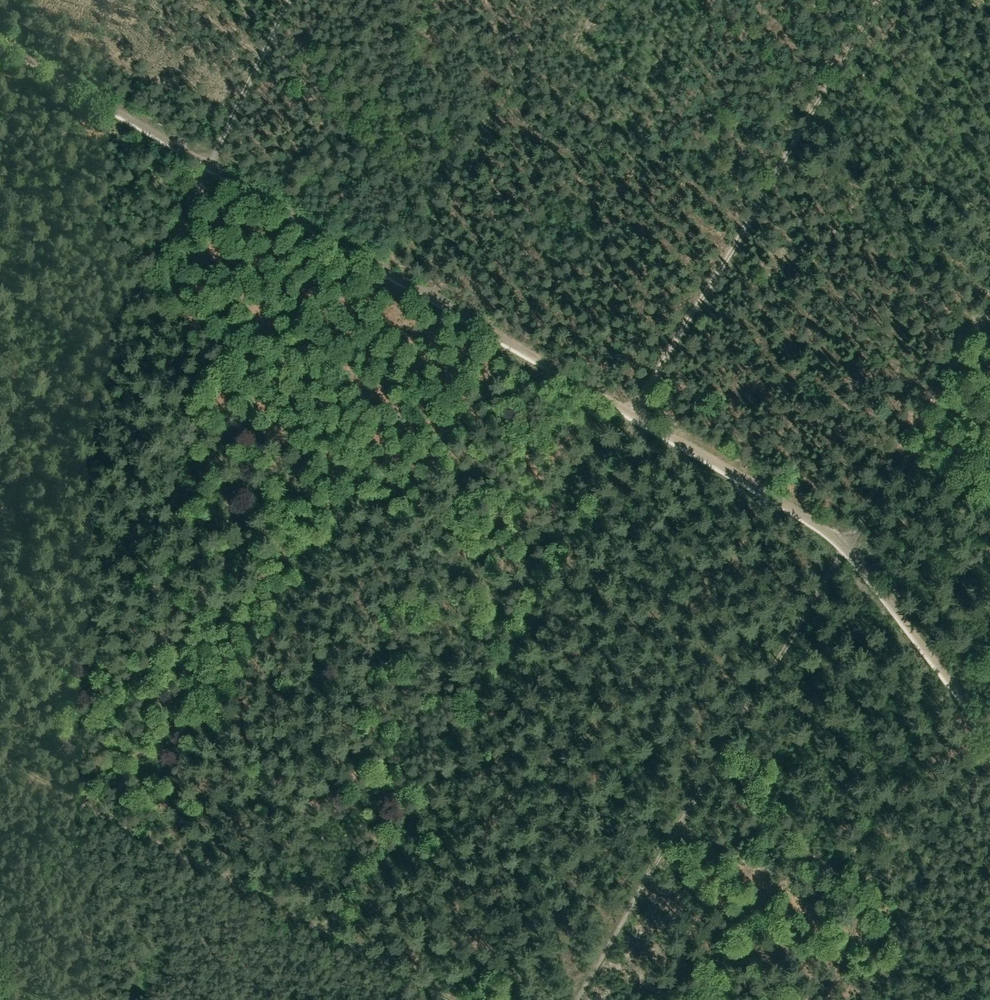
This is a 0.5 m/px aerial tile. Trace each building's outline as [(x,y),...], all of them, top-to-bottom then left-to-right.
[(570,469),(565,472),(568,478),(574,476),(570,469)]
